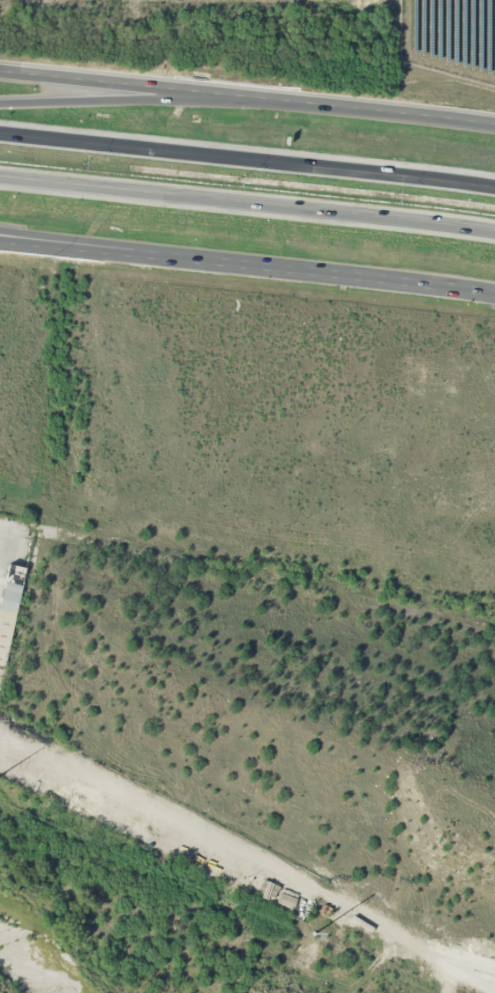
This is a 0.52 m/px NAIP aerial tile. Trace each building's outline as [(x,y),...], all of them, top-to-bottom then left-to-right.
[(5,667),(26,568),(8,565),(0,605),(0,666),(5,667)]
